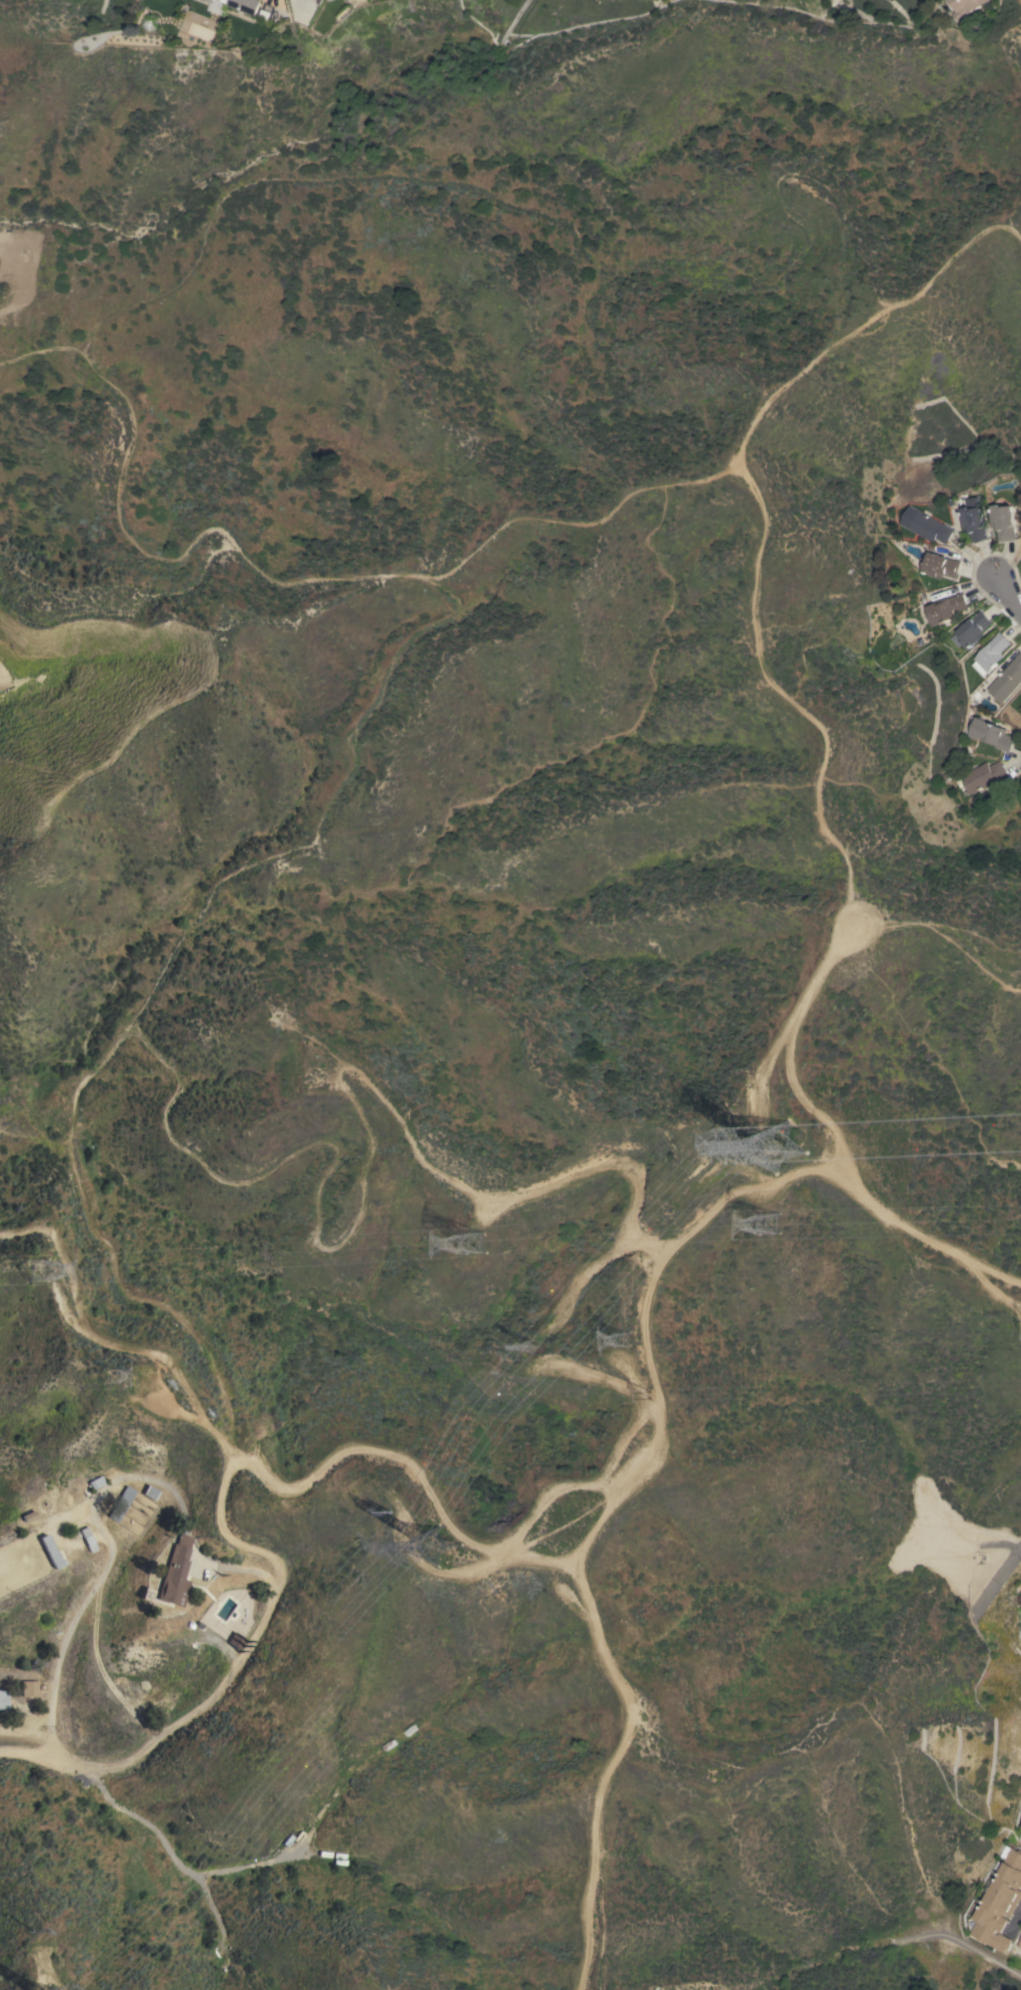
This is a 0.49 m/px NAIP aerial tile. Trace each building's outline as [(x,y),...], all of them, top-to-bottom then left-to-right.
[(211,2),(206,0),(261,0),(255,16),(242,11),(242,12),(237,10),(237,9),(229,6),(225,16),(208,9),(211,2)] [(951,9),(944,0),(986,0),(960,18),(960,19),(958,20),(954,19),(952,17),(953,13),(954,12),(953,10),(956,7),(955,6),(951,9)] [(144,24),(144,20),(146,16),(149,14),(152,13),(156,14),(159,17),(160,20),(160,23),(158,27),(154,30),(150,29),(148,29),(145,27),(144,24)] [(998,541),(996,527),(991,527),(990,521),(990,516),(990,515),(989,505),(999,504),(999,507),(1010,505),(1011,511),(1013,525),(1013,526),(1014,534),(1014,533),(1015,539),(998,541)] [(968,529),(964,530),(963,525),(962,526),(961,520),(959,509),(968,506),(969,509),(980,506),(981,513),(982,513),(984,519),(983,519),(985,526),(984,527),(986,534),(987,534),(988,539),(983,540),(983,541),(977,542),(977,541),(971,543),(968,529)] [(953,530),(946,544),(935,538),(933,542),(929,540),(929,541),(906,528),(916,509),(953,530)] [(955,578),(941,574),(940,579),(933,577),(929,575),(919,571),(922,562),(924,563),(928,551),(934,553),(941,555),(941,556),(942,556),(943,556),(947,557),(947,558),(955,560),(961,562),(955,578)] [(958,611),(959,615),(945,620),(946,622),(939,625),(939,624),(933,626),(926,606),(950,597),(950,598),(957,595),(963,592),(965,596),(968,602),(967,603),(967,604),(970,605),(968,611),(963,609),(958,611)] [(981,632),(984,635),(980,638),(981,638),(976,643),(976,642),(967,649),(961,642),(963,640),(956,631),(961,627),(960,627),(966,622),(966,623),(968,621),(971,618),(972,618),(977,614),(977,613),(981,609),(985,614),(985,613),(990,618),(988,619),(992,623),(981,632)] [(996,635),(995,635),(999,631),(1003,635),(1004,634),(1008,638),(1008,639),(1011,642),(1001,653),(1004,656),(987,673),(986,672),(982,676),(971,665),(975,661),(973,658),(996,635)] [(1018,654),(1020,651),(1020,682),(1002,703),(986,689),(1018,654)] [(985,720),(985,721),(1003,728),(1006,729),(1004,734),(1009,736),(1013,734),(1016,740),(1013,741),(1013,742),(1014,743),(1011,748),(1010,748),(1009,753),(1005,752),(1005,751),(993,746),(994,744),(979,738),(978,739),(968,735),(968,734),(966,733),(972,717),(974,718),(975,716),(985,720)] [(982,764),(982,763),(986,761),(988,766),(999,760),(1007,775),(1002,778),(1001,778),(968,795),(958,776),(982,764)] [(102,1475),(106,1483),(93,1490),(89,1482),(102,1475)] [(162,1492),(156,1501),(144,1494),(149,1484),(162,1492)] [(116,1522),(107,1517),(128,1485),(137,1491),(116,1522)] [(79,1530),(86,1527),(97,1550),(89,1553),(79,1530)] [(173,1543),(175,1544),(179,1533),(193,1538),(189,1548),(191,1549),(187,1560),(189,1561),(183,1579),(189,1581),(181,1607),(161,1601),(160,1602),(154,1599),(173,1543)] [(38,1538),(46,1534),(59,1561),(63,1560),(65,1564),(53,1569),(38,1538)] [(245,1639),(238,1650),(227,1642),(234,1631),(245,1639)] [(10,1710),(0,1710),(0,1690),(9,1690),(10,1710)] [(1002,1930),(1001,1930),(999,1933),(1011,1940),(1009,1942),(1010,1943),(1006,1950),(1005,1950),(1004,1953),(985,1942),(985,1944),(981,1942),(982,1940),(969,1934),(977,1920),(973,1917),(979,1907),(983,1901),(982,1900),(993,1879),(994,1880),(998,1873),(996,1872),(1002,1862),(996,1859),(1004,1845),(1009,1848),(1009,1847),(1020,1854),(1020,1888),(1017,1886),(1016,1888),(1020,1891),(1020,1894),(1008,1917),(1002,1913),(1000,1916),(1006,1919),(1004,1923),(1005,1924),(1002,1930)]
